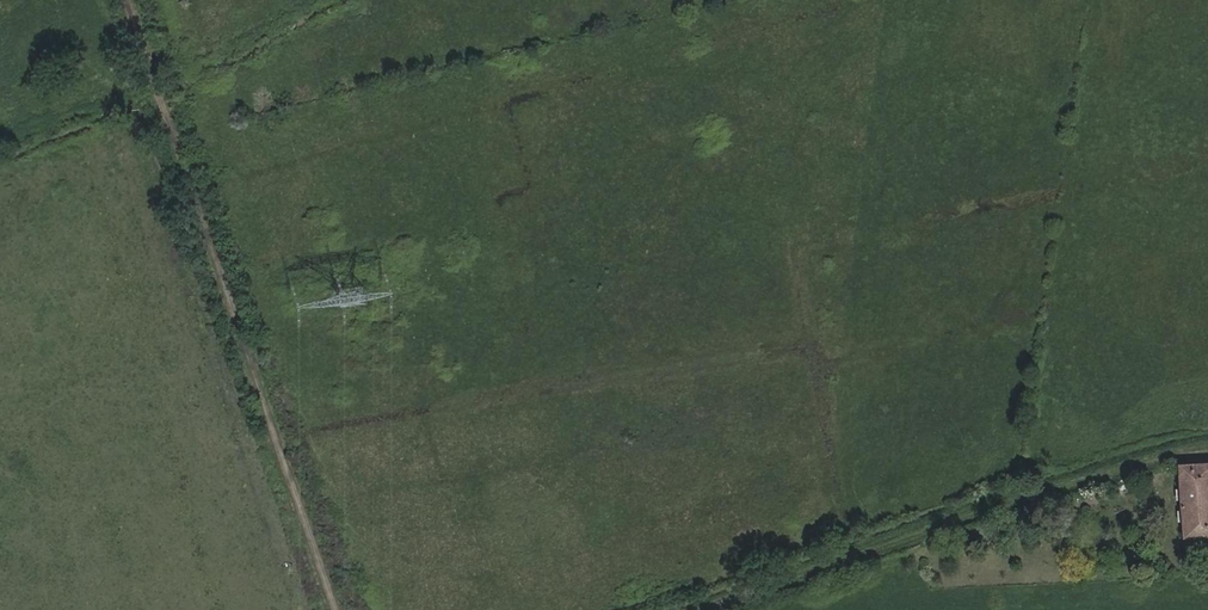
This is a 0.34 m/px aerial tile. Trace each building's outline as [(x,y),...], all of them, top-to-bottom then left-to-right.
[(1180,465),(1183,539),(1207,538),(1207,465),(1180,465)]
